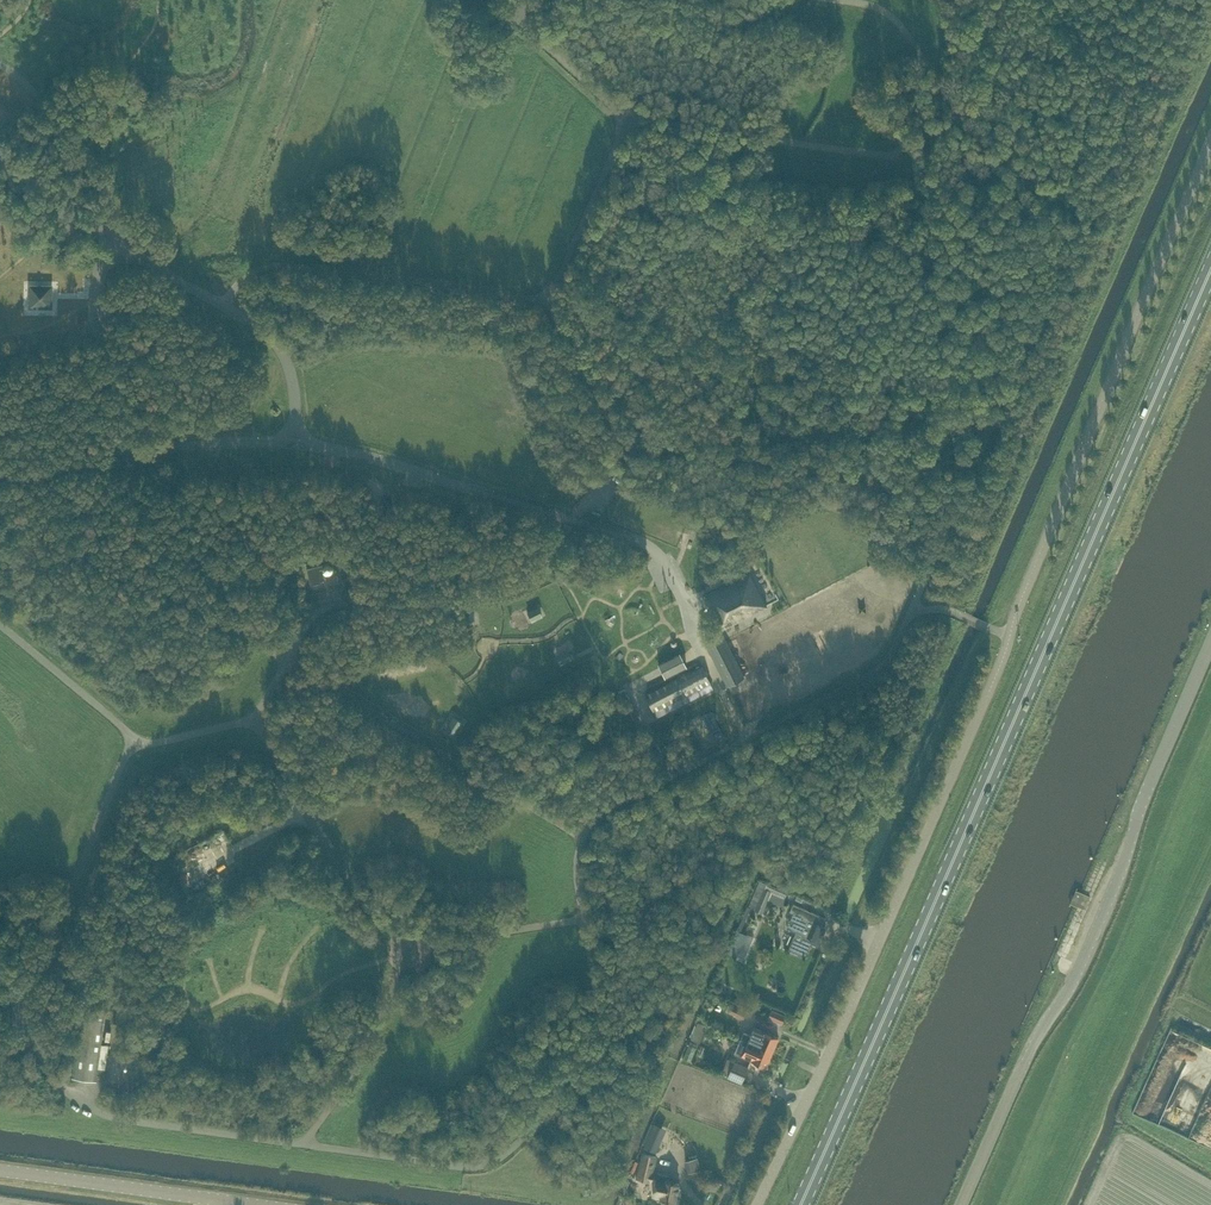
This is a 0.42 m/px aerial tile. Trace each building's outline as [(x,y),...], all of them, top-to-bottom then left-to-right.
[(50,306),(51,287),(32,286),(31,305),(50,306)] [(325,574),(335,571),(332,561),(307,567),(311,584),(322,581),(321,578),(325,577),(326,579),(326,578),(325,574)] [(720,629),(767,606),(750,572),(705,595),(710,605),(708,606),(720,629)] [(538,607),(528,611),(532,620),(542,616),(538,607)] [(727,685),(744,677),(723,634),(706,643),(727,685)] [(567,650),(556,655),(560,664),(571,659),(567,650)] [(687,666),(681,656),(680,653),(659,663),(665,676),(687,666)] [(653,710),(710,681),(702,665),(645,694),(653,710)] [(454,718),(446,730),(454,736),(462,723),(454,718)] [(768,898),(771,891),(764,888),(766,883),(760,880),(748,906),(762,912),(768,898)] [(786,897),(771,891),(768,898),(782,904),(786,897)] [(793,912),(787,927),(796,931),(790,947),(789,949),(805,956),(811,942),(818,945),(820,938),(826,926),(822,925),(825,917),(820,915),(798,905),(794,903),(791,911),(793,912)] [(214,934),(225,929),(220,917),(209,922),(214,934)] [(416,953),(416,951),(416,948),(414,944),(412,943),(408,941),(404,942),(401,943),(399,946),(398,948),(397,950),(398,954),(399,957),(402,959),(406,960),(409,960),(412,959),(413,958),(415,955),(416,953)] [(196,957),(190,954),(189,953),(182,966),(188,970),(196,957)] [(747,1012),(733,1006),(730,1013),(744,1019),(747,1012)] [(95,1079),(104,1013),(81,1009),(72,1075),(95,1079)] [(772,1009),(769,1017),(781,1023),(785,1015),(772,1009)] [(125,1020),(107,1017),(103,1044),(121,1046),(125,1020)] [(707,1026),(700,1023),(693,1039),(700,1043),(707,1026)] [(743,1032),(741,1038),(748,1041),(772,1051),(778,1038),(778,1037),(754,1027),(750,1035),(743,1032)] [(766,1065),(772,1051),(748,1041),(742,1055),(751,1059),(766,1065)] [(690,1063),(696,1048),(690,1046),(684,1060),(690,1063)] [(741,1081),(747,1068),(734,1063),(728,1076),(741,1081)] [(655,1123),(644,1146),(656,1151),(659,1145),(655,1143),(662,1126),(655,1123)] [(652,1172),(656,1156),(643,1153),(637,1177),(656,1182),(653,1194),(661,1196),(660,1198),(675,1202),(679,1184),(668,1181),(669,1177),(658,1174),(657,1176),(652,1175),(652,1172)] [(697,1159),(685,1162),(688,1173),(700,1170),(697,1159)]
